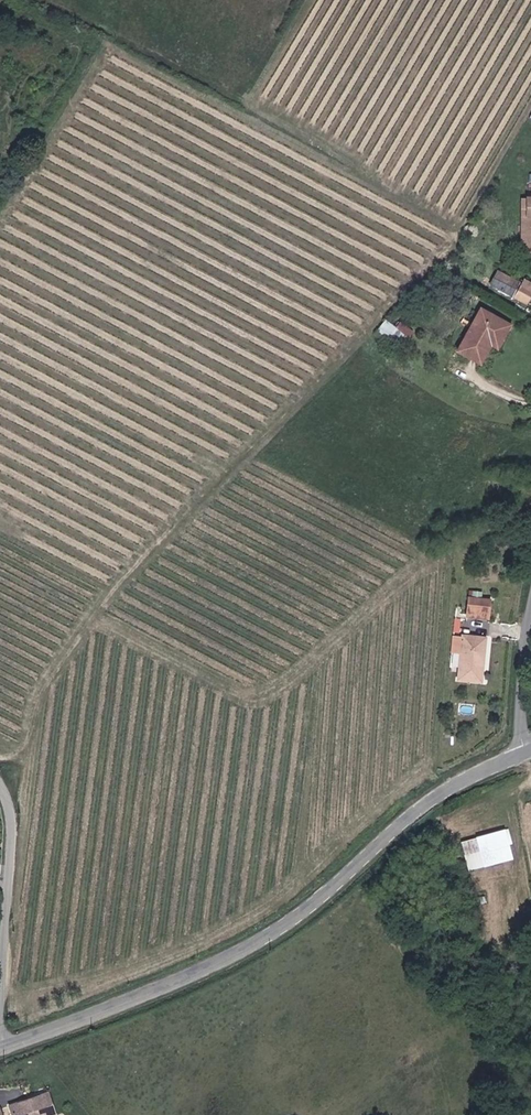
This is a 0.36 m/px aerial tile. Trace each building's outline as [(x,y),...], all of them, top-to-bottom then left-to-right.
[(522,249),(530,249),(530,199),(523,199),(522,249)] [(499,275),(492,288),(515,299),(521,286),(499,275)] [(512,323),(481,306),(456,350),(480,364),(491,344),(498,348),(512,323)] [(383,318),(378,333),(405,342),(410,327),(383,318)] [(490,599),(468,597),(467,615),(488,617),(490,599)] [(461,678),(483,680),(487,637),(464,635),(461,678)] [(462,844),(469,869),(511,858),(505,833),(462,844)] [(13,1114),(55,1114),(48,1093),(10,1106),(13,1114)]
